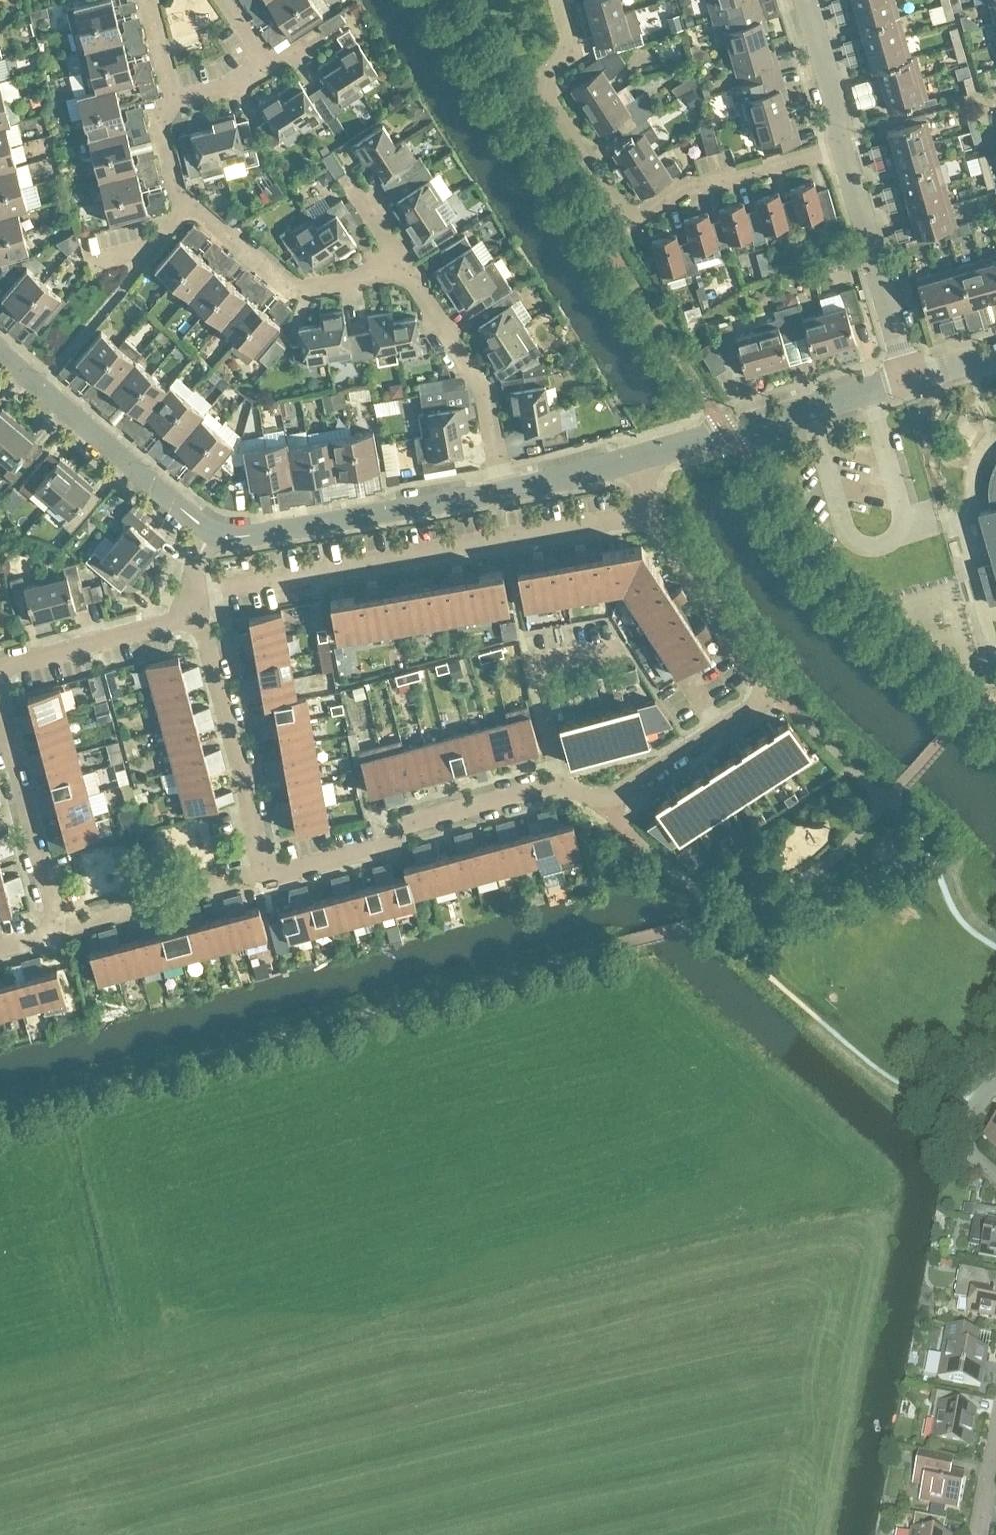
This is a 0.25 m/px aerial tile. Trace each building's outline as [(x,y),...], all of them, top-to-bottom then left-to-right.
[(117,17),(113,0),(95,0),(67,7),(73,29),(117,17)] [(263,0),(248,0),(246,1),(250,8),(263,0)] [(268,6),(263,0),(250,8),(254,15),(268,6)] [(302,0),(268,0),(278,16),(302,0)] [(323,14),(314,0),(302,0),(278,16),(290,35),(323,14)] [(348,5),(356,17),(358,15),(364,11),(357,0),(356,0),(351,3),(348,5)] [(621,0),(585,0),(590,21),(624,11),(621,0)] [(762,4),(761,0),(706,0),(711,19),(762,4)] [(895,0),(874,0),(854,6),(860,26),(899,15),(895,0)] [(950,1),(952,9),(962,7),(960,0),(951,0),(950,1)] [(952,9),(950,1),(942,3),(946,19),(954,17),(952,9)] [(762,4),(711,19),(716,33),(726,30),(731,50),(766,40),(763,30),(769,29),(762,4)] [(930,26),(945,22),(940,6),(925,10),(930,26)] [(618,50),(644,42),(634,8),(624,11),(590,21),(597,43),(611,39),(614,50),(602,55),(591,62),(598,72),(572,88),(586,110),(616,91),(608,78),(615,74),(625,61),(618,50)] [(318,24),(325,34),(346,21),(339,11),(318,24)] [(692,11),(684,14),(687,24),(695,22),(692,11)] [(679,14),(668,17),(672,31),(683,28),(679,14)] [(905,36),(899,15),(860,26),(866,47),(905,36)] [(122,38),(117,17),(73,29),(78,50),(122,38)] [(141,33),(140,26),(124,30),(126,37),(141,33)] [(949,28),(954,44),(961,42),(957,26),(949,28)] [(378,71),(349,28),(337,35),(345,48),(337,54),(342,61),(343,61),(358,84),(359,84),(378,71)] [(287,36),(283,29),(270,38),(274,45),(287,36)] [(143,41),(141,33),(126,37),(128,45),(143,41)] [(911,57),(911,56),(905,36),(866,47),(872,69),(877,68),(877,67),(911,57)] [(78,50),(84,70),(84,71),(128,59),(122,38),(78,50)] [(656,42),(660,56),(673,52),(668,38),(656,42)] [(775,48),(769,50),(766,40),(731,50),(737,71),(741,70),(745,83),(782,72),(775,48)] [(966,58),(961,42),(954,44),(958,60),(966,58)] [(358,84),(343,61),(342,61),(337,54),(318,66),(332,88),(322,94),(336,115),(346,108),(344,105),(364,92),(359,84),(358,84)] [(922,76),(916,54),(911,56),(911,57),(877,67),(877,68),(883,87),(922,76)] [(134,81),(128,59),(84,71),(84,70),(82,70),(87,92),(96,89),(96,90),(115,85),(115,86),(134,81)] [(152,76),(151,69),(135,73),(137,80),(152,76)] [(782,72),(745,83),(733,86),(743,120),(751,118),(786,108),(783,98),(789,96),(782,72)] [(975,90),(971,74),(963,76),(967,92),(975,90)] [(154,83),(152,76),(137,80),(139,87),(154,83)] [(928,98),(922,76),(883,87),(889,109),(928,98)] [(336,115),(322,94),(312,100),(298,79),(279,91),(284,99),(299,123),(304,131),(323,118),(326,122),(336,115)] [(683,79),(671,86),(678,96),(689,89),(683,79)] [(853,109),(874,107),(871,82),(851,84),(853,109)] [(120,106),(115,86),(115,85),(96,90),(96,89),(87,92),(77,94),(83,116),(120,106)] [(693,88),(686,93),(695,105),(702,100),(693,88)] [(299,123),(284,99),(279,91),(259,104),(268,118),(258,125),(272,146),(282,139),(280,135),(299,123)] [(644,92),(634,97),(624,103),(616,91),(586,110),(600,132),(617,121),(623,131),(647,116),(656,110),(644,92)] [(662,113),(675,127),(692,111),(679,98),(662,113)] [(5,101),(0,102),(0,124),(6,123),(6,124),(10,123),(5,101)] [(126,127),(120,106),(83,116),(88,137),(126,127)] [(795,116),(788,118),(786,108),(751,118),(757,140),(761,139),(765,151),(802,141),(795,116)] [(224,163),(224,164),(244,159),(245,165),(259,161),(250,125),(238,128),(234,112),(211,118),(213,127),(214,127),(221,154),(224,163)] [(966,114),(970,130),(978,128),(974,112),(966,114)] [(145,122),(143,115),(128,119),(129,126),(145,122)] [(659,136),(647,116),(623,131),(630,141),(613,152),(628,174),(657,154),(649,142),(659,136)] [(933,141),(926,119),(887,130),(894,152),(933,141)] [(720,150),(712,121),(699,125),(707,153),(720,150)] [(147,130),(145,122),(129,126),(131,134),(147,130)] [(6,124),(6,123),(0,124),(0,147),(11,144),(6,124)] [(372,159),(396,143),(383,124),(352,144),(365,164),(373,159),(372,159)] [(131,148),(126,127),(88,137),(94,158),(131,148)] [(226,171),(224,164),(224,163),(221,154),(214,127),(213,127),(191,133),(195,149),(184,152),(190,176),(202,173),(203,176),(226,171)] [(978,128),(970,130),(975,146),(983,144),(978,128)] [(416,158),(403,138),(396,143),(372,159),(373,159),(385,178),(399,169),(405,179),(426,166),(420,155),(416,158)] [(938,161),(933,141),(894,152),(899,173),(938,161)] [(11,144),(0,147),(0,169),(16,165),(11,144)] [(870,180),(890,178),(888,147),(867,149),(870,180)] [(136,169),(131,148),(94,158),(99,179),(136,169)] [(346,171),(332,150),(322,157),(336,178),(346,171)] [(978,155),(983,171),(990,169),(986,153),(978,155)] [(642,196),(682,170),(675,160),(665,166),(657,154),(628,174),(642,196)] [(155,164),(154,157),(138,161),(140,168),(155,164)] [(905,193),(944,182),(938,161),(899,173),(905,193)] [(157,171),(155,164),(140,168),(142,175),(157,171)] [(16,165),(0,169),(0,191),(22,186),(16,165)] [(403,222),(410,217),(411,218),(434,202),(434,203),(442,198),(429,178),(433,176),(426,166),(405,179),(412,189),(390,203),(403,222)] [(327,167),(317,174),(321,180),(328,182),(334,178),(327,167)] [(142,190),(136,169),(99,179),(105,200),(142,190)] [(995,185),(990,169),(983,171),(987,187),(995,185)] [(276,180),(264,188),(271,199),(283,191),(276,180)] [(837,218),(828,188),(817,191),(814,181),(790,188),(793,198),(802,228),(800,221),(823,214),(825,222),(837,218)] [(911,214),(950,203),(944,182),(905,193),(911,214)] [(22,186),(0,191),(0,214),(18,209),(18,210),(27,207),(22,186)] [(900,187),(880,191),(884,213),(905,209),(900,187)] [(148,212),(142,190),(105,200),(110,221),(148,212)] [(802,228),(793,198),(782,201),(779,191),(755,198),(758,208),(766,239),(767,238),(765,231),(787,224),(789,232),(802,228)] [(357,243),(348,230),(358,223),(347,207),(341,198),(312,217),(317,225),(337,256),(357,243)] [(166,206),(164,199),(149,202),(151,210),(166,206)] [(766,239),(758,208),(746,211),(743,201),(719,208),(722,218),(731,249),(729,241),(752,234),(754,242),(766,239)] [(103,202),(77,210),(83,228),(108,220),(103,202)] [(434,203),(434,202),(411,218),(410,217),(403,222),(416,242),(429,233),(436,243),(457,230),(450,219),(447,222),(434,203)] [(352,203),(347,207),(358,223),(363,220),(352,203)] [(957,225),(950,203),(911,214),(918,236),(921,235),(927,233),(957,225)] [(18,210),(18,209),(0,214),(0,236),(23,230),(18,210)] [(226,213),(225,217),(227,221),(232,223),(236,220),(238,216),(236,212),(231,210),(226,213)] [(731,249),(722,218),(711,221),(708,212),(684,218),(690,240),(699,270),(697,261),(719,254),(719,252),(731,249)] [(337,256),(317,225),(312,217),(293,230),(290,226),(280,233),(293,254),(304,247),(317,269),(337,256)] [(969,221),(958,224),(960,233),(971,230),(969,221)] [(155,268),(172,283),(197,253),(187,244),(200,229),(193,223),(155,268)] [(23,230),(0,236),(0,260),(3,272),(11,267),(9,257),(29,252),(23,230)] [(699,270),(690,240),(679,243),(676,233),(652,240),(661,273),(684,266),(687,274),(699,270)] [(929,240),(927,233),(921,235),(918,236),(905,239),(907,247),(929,240)] [(433,269),(446,289),(454,284),(477,269),(477,268),(484,264),(465,234),(440,250),(447,260),(433,269)] [(215,268),(228,253),(222,248),(209,263),(197,253),(172,283),(189,297),(214,267),(215,268)] [(234,259),(228,253),(215,268),(214,267),(189,297),(205,311),(230,282),(221,274),(234,259)] [(980,259),(991,298),(995,297),(995,255),(980,259)] [(480,295),(486,304),(504,293),(513,287),(493,257),(484,264),(477,268),(477,269),(454,284),(446,289),(459,308),(480,295)] [(772,259),(759,263),(763,275),(776,271),(772,259)] [(991,298),(980,259),(959,265),(976,325),(983,323),(977,302),(991,298)] [(976,325),(959,265),(938,272),(949,311),(962,307),(968,328),(976,325)] [(19,311),(44,282),(27,267),(20,275),(11,267),(3,272),(14,282),(2,296),(19,311)] [(949,311),(938,272),(916,278),(928,317),(949,311)] [(247,297),(260,281),(254,276),(241,291),(230,282),(205,311),(221,325),(246,296),(247,297)] [(266,286),(260,281),(247,297),(246,296),(221,325),(238,339),(263,310),(253,301),(266,286)] [(47,323),(67,301),(44,282),(19,311),(36,325),(41,320),(47,323)] [(705,283),(695,286),(699,299),(709,296),(705,283)] [(857,344),(850,322),(862,319),(853,287),(841,290),(845,305),(824,311),(835,350),(857,344)] [(791,292),(783,294),(786,303),(797,300),(795,294),(791,292)] [(492,342),(492,343),(515,328),(516,328),(523,323),(504,293),(486,304),(493,314),(479,323),(492,342)] [(273,319),(263,310),(238,339),(230,347),(247,361),(255,353),(280,324),(279,324),(293,309),(287,303),(273,319)] [(835,350),(824,311),(802,317),(798,303),(786,306),(795,338),(807,335),(813,356),(835,350)] [(790,363),(783,341),(795,338),(786,306),(774,310),(776,318),(755,324),(757,330),(768,369),(790,363)] [(348,335),(343,310),(320,314),(321,323),(322,323),(327,350),(329,359),(351,355),(352,360),(364,358),(359,333),(348,335)] [(398,347),(393,319),(392,310),(368,314),(371,331),(359,333),(364,358),(376,355),(375,351),(397,347),(398,347)] [(416,315),(393,319),(398,347),(397,347),(399,356),(422,352),(416,315)] [(768,369),(757,330),(735,336),(731,322),(719,325),(728,357),(740,354),(746,376),(768,369)] [(322,323),(321,323),(299,327),(305,363),(329,359),(327,350),(322,323)] [(542,352),(523,323),(516,328),(515,328),(492,343),(492,342),(484,347),(497,367),(511,358),(517,369),(520,367),(522,370),(541,363),(537,356),(542,352)] [(28,345),(38,333),(35,330),(29,330),(21,339),(28,345)] [(93,375),(118,345),(101,331),(76,360),(93,375)] [(125,338),(118,345),(93,375),(110,389),(135,359),(141,352),(125,338)] [(268,365),(285,346),(276,338),(259,357),(268,365)] [(59,371),(65,377),(73,368),(72,362),(69,359),(59,371)] [(151,373),(135,359),(110,389),(126,403),(151,373)] [(545,384),(550,383),(546,361),(541,363),(522,370),(525,387),(509,389),(513,413),(522,411),(521,411),(549,406),(545,384)] [(145,413),(168,388),(167,387),(151,373),(126,403),(143,417),(146,414),(145,413)] [(145,413),(146,414),(162,427),(187,398),(194,390),(178,376),(171,384),(170,383),(167,387),(168,388),(145,413)] [(222,376),(217,382),(223,388),(229,381),(222,376)] [(445,389),(443,377),(418,382),(420,394),(445,389)] [(394,381),(390,388),(392,396),(404,394),(402,380),(394,381)] [(104,389),(98,389),(90,399),(91,399),(96,404),(107,392),(104,389)] [(354,389),(347,390),(348,401),(356,399),(354,389)] [(324,395),(327,410),(346,406),(343,391),(324,395)] [(103,409),(110,400),(110,395),(107,392),(96,404),(102,409),(103,409)] [(469,428),(464,405),(448,407),(446,395),(421,400),(423,412),(419,412),(423,435),(432,433),(432,434),(459,429),(460,430),(469,428)] [(178,441),(200,416),(201,416),(204,413),(187,398),(162,427),(178,441)] [(289,398),(279,400),(280,401),(281,411),(282,413),(291,411),(289,398)] [(280,401),(268,403),(270,413),(281,411),(280,401)] [(403,402),(373,404),(374,417),(404,415),(403,402)] [(562,427),(558,404),(549,406),(521,411),(522,411),(525,434),(541,431),(543,443),(568,439),(566,427),(562,427)] [(19,422),(2,407),(0,409),(0,444),(19,422)] [(217,430),(201,416),(200,416),(178,441),(175,444),(192,459),(217,430)] [(136,417),(131,418),(123,427),(129,432),(140,420),(136,417)] [(136,437),(143,428),(143,422),(140,420),(129,432),(135,437),(136,437)] [(243,436),(225,421),(217,430),(192,459),(209,474),(219,462),(231,472),(234,463),(243,436)] [(43,446),(34,438),(36,436),(19,422),(0,444),(0,456),(10,465),(4,472),(14,481),(43,446)] [(463,452),(460,430),(459,429),(432,434),(432,433),(423,435),(415,436),(419,459),(422,459),(424,471),(449,467),(447,455),(463,452)] [(380,468),(373,430),(351,434),(358,472),(380,468)] [(358,472),(351,434),(330,438),(336,475),(344,474),(358,472)] [(336,475),(330,438),(309,441),(315,479),(336,476),(336,475)] [(293,478),(287,445),(288,445),(288,440),(265,444),(272,482),(292,478),(293,478)] [(309,441),(288,445),(287,445),(293,478),(292,478),(293,483),(315,479),(309,441)] [(156,455),(162,460),(172,448),(167,444),(156,455)] [(272,482),(265,444),(243,448),(245,461),(234,463),(231,472),(247,469),(250,486),(272,482)] [(162,460),(168,465),(178,453),(172,448),(162,460)] [(52,501),(77,472),(60,457),(58,459),(49,451),(20,486),(30,495),(36,487),(52,501)] [(72,531),(101,496),(92,488),(94,486),(77,472),(52,501),(68,514),(62,522),(72,531)] [(374,489),(383,488),(381,472),(376,473),(373,477),(374,489)] [(398,472),(387,474),(388,483),(400,481),(398,472)] [(340,495),(348,494),(344,474),(336,475),(336,476),(337,480),(340,495)] [(995,478),(995,480),(994,482),(994,486),(994,488),(994,493),(994,495),(994,499),(995,503),(995,505),(979,510),(994,561),(979,565),(990,602),(995,600),(995,474),(995,478)] [(340,495),(337,480),(333,480),(330,485),(332,497),(340,495)] [(297,503),(305,501),(303,490),(299,486),(295,487),(297,503)] [(290,504),(297,503),(295,487),(290,488),(287,492),(289,504),(290,504)] [(157,546),(165,537),(130,507),(122,517),(129,524),(116,540),(146,564),(159,548),(157,546)] [(94,508),(89,515),(98,523),(104,516),(94,508)] [(88,516),(81,525),(86,529),(92,528),(96,523),(88,516)] [(146,564),(116,540),(102,556),(94,549),(86,559),(120,589),(128,580),(130,582),(146,564)] [(623,588),(641,545),(588,554),(586,543),(575,545),(577,556),(561,559),(567,598),(623,588)] [(10,544),(3,552),(8,555),(14,547),(10,544)] [(671,591),(641,545),(623,588),(653,635),(686,613),(677,599),(687,593),(681,585),(671,591)] [(567,598),(561,559),(545,561),(543,550),(533,552),(535,563),(517,566),(524,605),(567,598)] [(87,601),(90,601),(86,587),(85,584),(82,584),(76,561),(63,565),(66,574),(45,580),(55,617),(77,611),(76,609),(88,605),(87,601)] [(510,608),(503,569),(464,575),(462,564),(452,566),(454,577),(417,584),(423,623),(510,608)] [(55,617),(45,580),(25,585),(23,576),(10,579),(22,623),(33,620),(34,623),(55,617)] [(423,623),(417,584),(379,590),(377,579),(367,581),(369,592),(330,599),(337,638),(423,623)] [(86,587),(90,601),(104,597),(100,583),(86,587)] [(286,634),(282,611),(249,617),(252,631),(235,634),(237,642),(247,640),(286,634)] [(710,650),(701,636),(710,630),(704,621),(695,627),(686,613),(653,635),(677,672),(710,650)] [(515,618),(499,620),(502,639),(519,636),(518,631),(515,618)] [(318,640),(328,639),(326,627),(316,629),(318,640)] [(286,634),(247,640),(249,650),(255,649),(257,661),(289,655),(286,634)] [(649,637),(634,646),(643,660),(657,651),(649,637)] [(320,677),(303,678),(303,687),(333,685),(330,643),(318,644),(320,677)] [(489,650),(492,659),(504,656),(501,647),(489,650)] [(480,662),(492,659),(489,650),(477,653),(480,662)] [(182,668),(179,655),(146,664),(152,685),(200,673),(198,664),(182,668)] [(293,677),(289,655),(257,661),(259,673),(243,676),(244,685),(293,677)] [(459,658),(448,661),(450,670),(452,677),(464,674),(459,658)] [(448,661),(436,664),(438,673),(450,670),(448,661)] [(639,679),(636,667),(620,671),(624,684),(639,679)] [(406,672),(408,681),(420,678),(418,669),(406,672)] [(396,684),(408,681),(406,672),(394,675),(396,684)] [(190,698),(187,686),(203,682),(200,673),(152,685),(158,706),(190,698)] [(297,697),(293,677),(244,685),(246,694),(262,691),(264,704),(267,704),(274,703),(297,699),(297,697)] [(597,689),(594,678),(586,680),(589,692),(597,689)] [(116,683),(110,685),(112,694),(119,692),(116,683)] [(363,686),(352,688),(355,700),(366,697),(363,686)] [(66,709),(60,687),(28,696),(31,709),(16,713),(18,721),(66,709)] [(600,701),(597,689),(589,692),(592,703),(600,701)] [(267,704),(271,726),(310,719),(306,695),(297,697),(297,699),(274,703),(267,704)] [(550,699),(553,711),(561,708),(558,697),(550,699)] [(106,698),(97,700),(100,711),(109,708),(106,698)] [(211,715),(209,706),(193,710),(190,698),(158,706),(164,727),(211,715)] [(618,708),(628,748),(648,743),(644,731),(671,724),(655,698),(618,708)] [(342,702),(329,704),(331,714),(343,712),(342,702)] [(506,710),(509,720),(519,758),(527,756),(526,750),(539,746),(528,704),(506,710)] [(249,723),(265,720),(263,708),(247,711),(249,723)] [(599,713),(610,753),(628,748),(618,708),(599,713)] [(71,730),(66,709),(18,721),(20,730),(36,726),(39,738),(71,730)] [(610,753),(599,713),(581,718),(591,758),(610,753)] [(201,740),(198,728),(214,723),(211,715),(164,727),(169,748),(201,740)] [(591,758),(581,718),(561,724),(572,763),(591,758)] [(281,746),(314,740),(310,719),(271,726),(261,727),(263,735),(279,733),(281,746)] [(519,758),(509,720),(488,725),(496,757),(508,754),(510,760),(519,758)] [(788,721),(774,729),(769,721),(762,725),(767,734),(771,732),(793,766),(810,755),(788,721)] [(496,757),(488,725),(467,731),(477,770),(479,779),(488,777),(484,761),(496,757)] [(77,751),(71,730),(39,738),(43,751),(27,755),(29,763),(77,751)] [(477,770),(467,731),(446,737),(454,769),(456,775),(476,770),(477,770)] [(793,766),(771,732),(755,742),(777,776),(793,766)] [(454,769),(446,737),(425,742),(435,781),(444,778),(442,772),(454,769)] [(380,744),(396,802),(405,799),(401,783),(412,780),(404,748),(401,738),(380,744)] [(120,749),(118,740),(107,743),(109,752),(120,749)] [(223,757),(220,748),(204,752),(201,740),(169,748),(175,769),(223,757)] [(318,761),(314,740),(281,746),(283,757),(267,760),(269,770),(318,761)] [(755,742),(742,750),(737,741),(729,746),(735,755),(739,753),(761,787),(777,776),(755,742)] [(435,781),(425,742),(404,748),(412,780),(424,777),(426,783),(435,781)] [(387,804),(396,802),(380,744),(358,750),(370,791),(383,788),(387,804)] [(83,772),(77,751),(29,763),(31,772),(47,768),(50,780),(83,772)] [(739,753),(735,755),(723,763),(745,797),(761,787),(739,753)] [(212,782),(209,769),(225,765),(223,757),(175,769),(180,791),(212,782)] [(321,782),(318,761),(269,770),(270,778),(286,775),(289,788),(321,782)] [(723,763),(710,771),(704,762),(697,767),(703,776),(706,773),(729,808),(745,797),(723,763)] [(353,768),(346,769),(347,777),(354,776),(353,768)] [(88,793),(83,772),(50,780),(54,792),(38,797),(40,805),(88,793)] [(706,773),(703,776),(690,784),(712,818),(729,808),(706,773)] [(350,778),(343,779),(344,787),(351,786),(350,778)] [(234,798),(231,789),(216,794),(212,782),(180,791),(186,812),(218,803),(234,798)] [(325,804),(321,782),(289,788),(291,800),(275,803),(276,811),(276,812),(325,804)] [(690,784),(678,792),(672,783),(665,788),(671,797),(674,794),(696,828),(712,818),(690,784)] [(145,788),(134,790),(136,799),(147,796),(145,788)] [(794,791),(789,795),(793,802),(799,798),(794,791)] [(94,814),(88,793),(40,805),(43,814),(58,810),(62,822),(94,814)] [(674,794),(671,797),(657,805),(663,814),(648,824),(671,845),(696,828),(674,794)] [(793,802),(789,795),(784,798),(788,805),(793,802)] [(133,804),(118,809),(122,823),(124,823),(137,819),(133,804)] [(329,825),(325,804),(276,812),(278,820),(294,817),(296,831),(329,825)] [(562,867),(584,861),(573,820),(560,824),(555,808),(547,811),(562,867)] [(542,829),(530,832),(539,863),(538,863),(541,873),(562,867),(547,811),(538,813),(542,829)] [(762,812),(757,816),(761,822),(766,819),(762,812)] [(99,835),(94,814),(62,822),(65,834),(49,838),(51,847),(67,843),(67,844),(99,835)] [(761,822),(757,816),(752,819),(756,825),(761,822)] [(137,819),(124,823),(126,828),(139,824),(137,819)] [(539,863),(530,832),(518,835),(514,819),(505,822),(518,868),(538,863),(539,863)] [(518,868),(505,822),(496,824),(500,840),(488,843),(497,874),(518,868)] [(497,874),(488,843),(476,846),(472,831),(463,833),(476,880),(497,874)] [(11,841),(9,833),(0,835),(0,844),(11,841)] [(476,880),(463,833),(455,835),(459,851),(446,854),(455,885),(476,880)] [(730,833),(724,836),(729,843),(734,840),(730,833)] [(729,843),(724,836),(719,840),(724,846),(729,843)] [(13,850),(11,841),(0,844),(0,854),(13,850)] [(455,885),(446,854),(434,857),(430,842),(421,844),(434,891),(455,885)] [(434,891),(421,844),(413,846),(417,862),(404,866),(406,875),(407,875),(413,896),(414,896),(434,891)] [(676,853),(691,867),(698,863),(687,846),(676,853)] [(109,857),(106,858),(102,847),(78,855),(89,888),(108,882),(105,872),(114,869),(109,857)] [(407,875),(406,875),(395,878),(390,862),(382,865),(394,911),(416,905),(414,896),(413,896),(407,875)] [(394,911),(382,865),(373,867),(377,883),(365,886),(373,917),(394,911)] [(20,874),(4,879),(1,866),(0,867),(0,889),(22,883),(20,874)] [(373,917),(365,886),(353,889),(349,874),(340,876),(352,923),(373,917)] [(352,923),(340,876),(331,878),(336,894),(323,897),(331,928),(352,923)] [(9,896),(25,892),(22,883),(0,889),(0,912),(12,909),(9,896)] [(331,928),(323,897),(311,901),(307,885),(298,887),(310,934),(331,928)] [(310,934),(298,887),(290,889),(291,894),(279,898),(279,900),(272,902),(276,917),(282,915),(289,940),(310,934)] [(267,936),(259,906),(246,909),(242,893),(233,895),(246,942),(267,936)] [(246,942),(233,895),(224,898),(228,914),(217,917),(225,948),(246,942)] [(225,948),(217,917),(204,920),(200,904),(191,907),(204,954),(225,948)] [(204,954),(191,907),(182,909),(187,925),(175,928),(183,959),(204,954)] [(183,959),(175,928),(162,931),(158,916),(149,918),(162,965),(183,959)] [(162,965),(149,918),(141,920),(145,936),(132,939),(141,970),(162,965)] [(397,920),(385,924),(389,938),(401,935),(397,920)] [(141,970),(132,939),(121,943),(116,927),(107,929),(120,976),(141,970)] [(120,976),(107,929),(99,931),(103,947),(90,951),(98,982),(120,976)] [(65,999),(57,968),(44,972),(40,956),(31,958),(44,1005),(65,999)] [(44,1005),(31,958),(22,961),(26,977),(14,980),(23,1011),(44,1005)] [(14,980),(2,983),(0,976),(0,1010),(2,1016),(23,1011),(14,980)] [(983,1137),(995,1148),(995,1122),(983,1137)] [(967,1247),(981,1249),(979,1256),(995,1259),(995,1210),(973,1205),(970,1217),(973,1218),(967,1247)] [(983,1287),(986,1272),(960,1267),(954,1297),(970,1300),(968,1313),(995,1319),(995,1290),(983,1287)] [(980,1333),(948,1327),(939,1378),(981,1386),(987,1349),(977,1348),(980,1333)] [(969,1448),(976,1412),(961,1409),(963,1397),(937,1392),(931,1419),(937,1420),(933,1441),(969,1448)] [(958,1507),(964,1475),(940,1470),(943,1457),(919,1453),(914,1484),(923,1485),(920,1500),(933,1502),(943,1504),(958,1507)] [(933,1502),(930,1518),(945,1521),(946,1515),(941,1514),(943,1504),(933,1502)] [(945,1521),(930,1518),(915,1515),(911,1534),(942,1534),(945,1521)]
